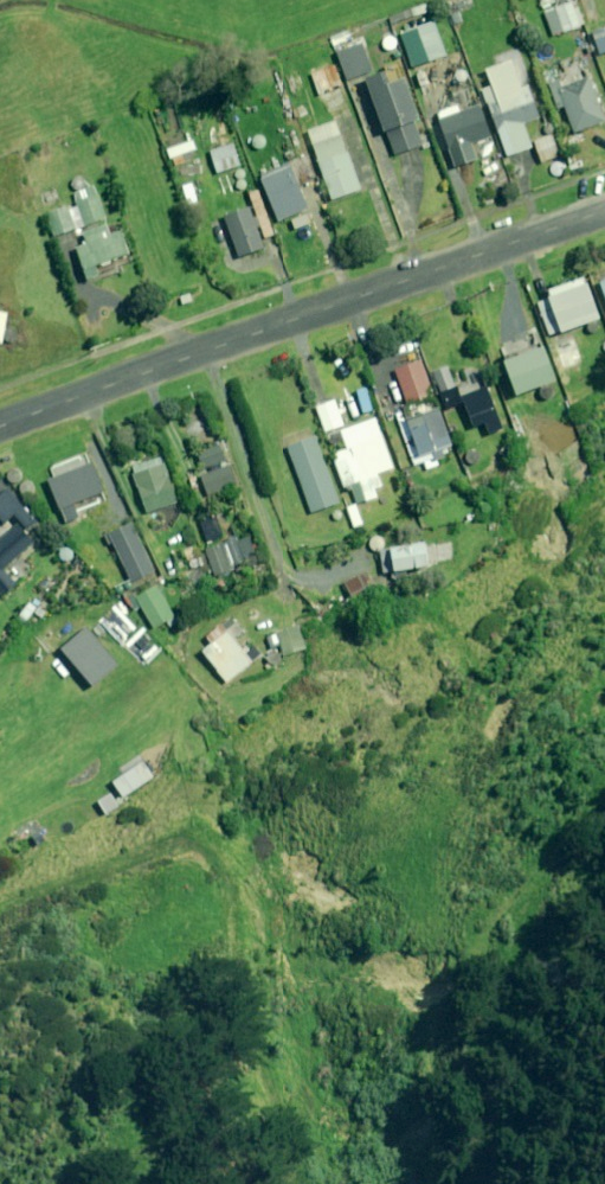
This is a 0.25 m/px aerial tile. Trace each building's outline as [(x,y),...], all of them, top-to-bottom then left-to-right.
[(582,26),(572,2),(555,9),(564,33),(582,26)] [(378,21),(330,39),(334,50),(382,32),(378,21)] [(448,56),(436,22),(401,34),(413,68),(448,56)] [(594,34),(600,55),(604,53),(604,31),(594,34)] [(372,72),(362,45),(338,54),(347,81),(372,72)] [(506,158),(533,147),(524,126),(539,120),(526,87),(534,84),(520,48),(496,58),(498,64),(483,70),(489,87),(480,90),(506,158)] [(334,65),(311,73),(327,116),(350,108),(334,65)] [(557,111),(564,109),(573,134),(604,123),(604,121),(586,66),(546,81),(557,111)] [(389,83),(385,72),(361,81),(382,136),(385,135),(394,158),(423,147),(414,124),(421,121),(404,78),(389,83)] [(493,140),(480,107),(462,114),(458,104),(434,113),(455,169),(476,161),(471,148),(493,140)] [(339,120),(307,131),(332,202),(363,191),(339,120)] [(555,134),(534,142),(542,164),(564,156),(555,134)] [(169,160),(172,159),(175,166),(184,163),(182,156),(196,151),(192,141),(166,150),(169,160)] [(290,165),(259,177),(277,224),(309,211),(290,165)] [(93,184),(74,190),(78,204),(45,213),(52,237),(105,221),(93,184)] [(258,191),(248,194),(264,241),(274,237),(258,191)] [(264,249),(249,205),(222,214),(237,258),(264,249)] [(95,266),(100,265),(101,268),(110,264),(109,261),(127,255),(119,231),(107,234),(105,227),(85,234),(88,245),(76,249),(87,282),(99,278),(95,266)] [(588,285),(586,277),(545,291),(547,298),(538,301),(550,337),(560,334),(600,320),(588,285)] [(3,346),(8,313),(0,311),(0,345),(3,346)] [(583,362),(575,340),(555,348),(563,370),(583,362)] [(556,381),(543,347),(503,363),(516,397),(556,381)] [(420,356),(391,369),(408,408),(437,394),(420,356)] [(480,382),(475,368),(464,372),(468,381),(457,386),(448,365),(433,371),(454,425),(470,419),(474,431),(486,427),(490,438),(508,431),(487,379),(480,382)] [(336,398),(313,407),(324,435),(346,427),(336,398)] [(402,472),(415,468),(424,465),(426,472),(440,467),(438,462),(451,458),(447,448),(453,445),(439,407),(407,419),(404,412),(395,415),(398,422),(407,446),(394,450),(402,472)] [(344,490),(350,488),(357,506),(378,497),(375,492),(384,488),(379,476),(395,470),(375,419),(324,440),(344,490)] [(315,438),(286,448),(311,516),(339,505),(315,438)] [(197,478),(222,468),(218,459),(225,456),(219,441),(192,452),(197,463),(191,465),(197,478)] [(74,516),(108,501),(105,493),(92,463),(87,452),(49,469),(54,480),(46,483),(65,529),(78,523),(74,516)] [(144,464),(142,458),(124,464),(143,516),(178,504),(161,458),(144,464)] [(222,468),(197,478),(206,501),(238,488),(229,465),(222,468)] [(5,524),(16,516),(28,531),(37,524),(9,491),(0,499),(0,518),(5,524)] [(101,538),(106,549),(111,546),(130,585),(153,573),(130,524),(101,538)] [(5,600),(20,586),(3,569),(32,542),(17,526),(0,543),(0,594),(5,600)] [(249,563),(245,555),(255,551),(248,534),(206,551),(216,577),(249,563)] [(423,542),(379,551),(384,576),(428,568),(423,542)] [(365,573),(344,585),(351,597),(339,604),(345,614),(378,596),(365,573)] [(124,602),(130,614),(140,609),(151,632),(173,621),(156,586),(124,602)] [(200,652),(203,656),(227,685),(254,663),(247,655),(253,650),(247,643),(243,647),(235,637),(243,630),(236,622),(200,652)] [(347,622),(335,629),(341,640),(353,634),(347,622)] [(266,636),(271,649),(278,646),(283,658),(306,650),(296,625),(266,636)] [(154,779),(143,762),(111,783),(122,800),(154,779)]
